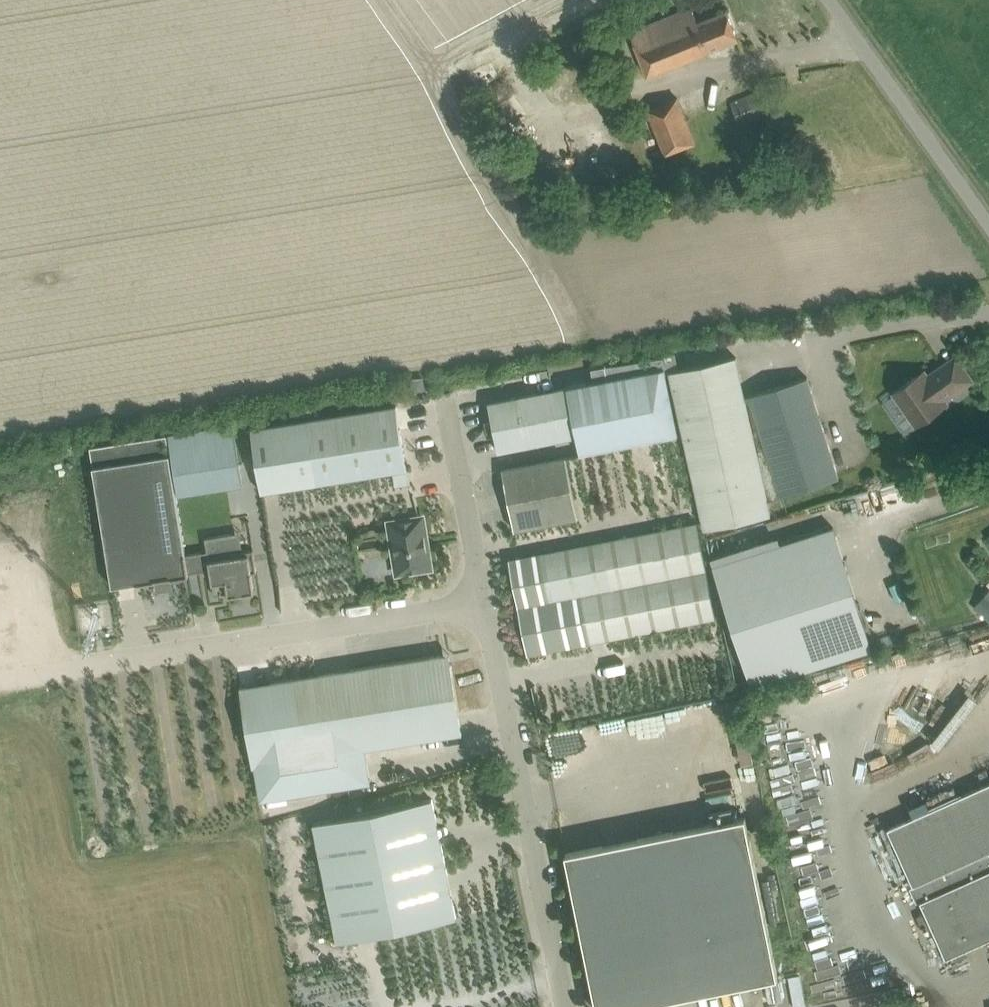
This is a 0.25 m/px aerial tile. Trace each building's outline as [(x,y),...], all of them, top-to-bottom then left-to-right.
[(629,31),(647,75),(738,38),(727,10),(698,22),(691,6),(629,31)] [(729,101),(739,125),(761,116),(750,92),(729,101)] [(677,97),(647,109),(665,154),(695,142),(677,97)] [(675,350),(662,353),(679,431),(682,431),(703,530),(770,516),(737,356),(679,369),(675,350)] [(568,386),(577,434),(581,451),(679,431),(662,353),(601,365),(604,378),(568,386)] [(894,391),(917,424),(944,405),(942,401),(973,380),(956,356),(923,379),(919,374),(894,391)] [(749,395),(780,495),(839,477),(808,376),(749,395)] [(412,379),(413,390),(424,388),(423,377),(412,379)] [(499,450),(577,434),(568,386),(489,402),(499,450)] [(397,405),(252,428),(262,491),(407,468),(397,405)] [(170,434),(179,493),(243,483),(233,424),(170,434)] [(167,434),(91,446),(112,586),(156,579),(157,585),(172,583),(171,577),(184,574),(189,574),(189,572),(199,571),(205,570),(202,551),(186,554),(167,434)] [(503,469),(515,529),(578,517),(566,456),(503,469)] [(390,522),(398,572),(431,567),(423,516),(390,522)] [(509,558),(528,653),(719,616),(699,521),(509,558)] [(873,648),(834,526),(713,565),(752,686),(873,648)] [(239,532),(205,537),(215,594),(228,592),(229,594),(255,590),(252,571),(257,571),(254,549),(242,551),(239,532)] [(988,620),(988,609),(979,600),(973,607),(988,620)] [(460,713),(452,663),(439,654),(292,678),(242,687),(253,764),(256,764),(262,798),(370,781),(365,747),(444,735),(462,732),(460,713)] [(691,740),(714,735),(708,700),(684,705),(691,740)] [(629,727),(664,719),(662,709),(626,717),(629,727)] [(946,957),(988,937),(988,782),(888,827),(946,957)] [(306,824),(331,941),(455,915),(430,798),(306,824)] [(598,1006),(619,1006),(777,975),(745,817),(567,852),(598,1006)] [(788,975),(791,1006),(802,1005),(799,973),(788,975)]
